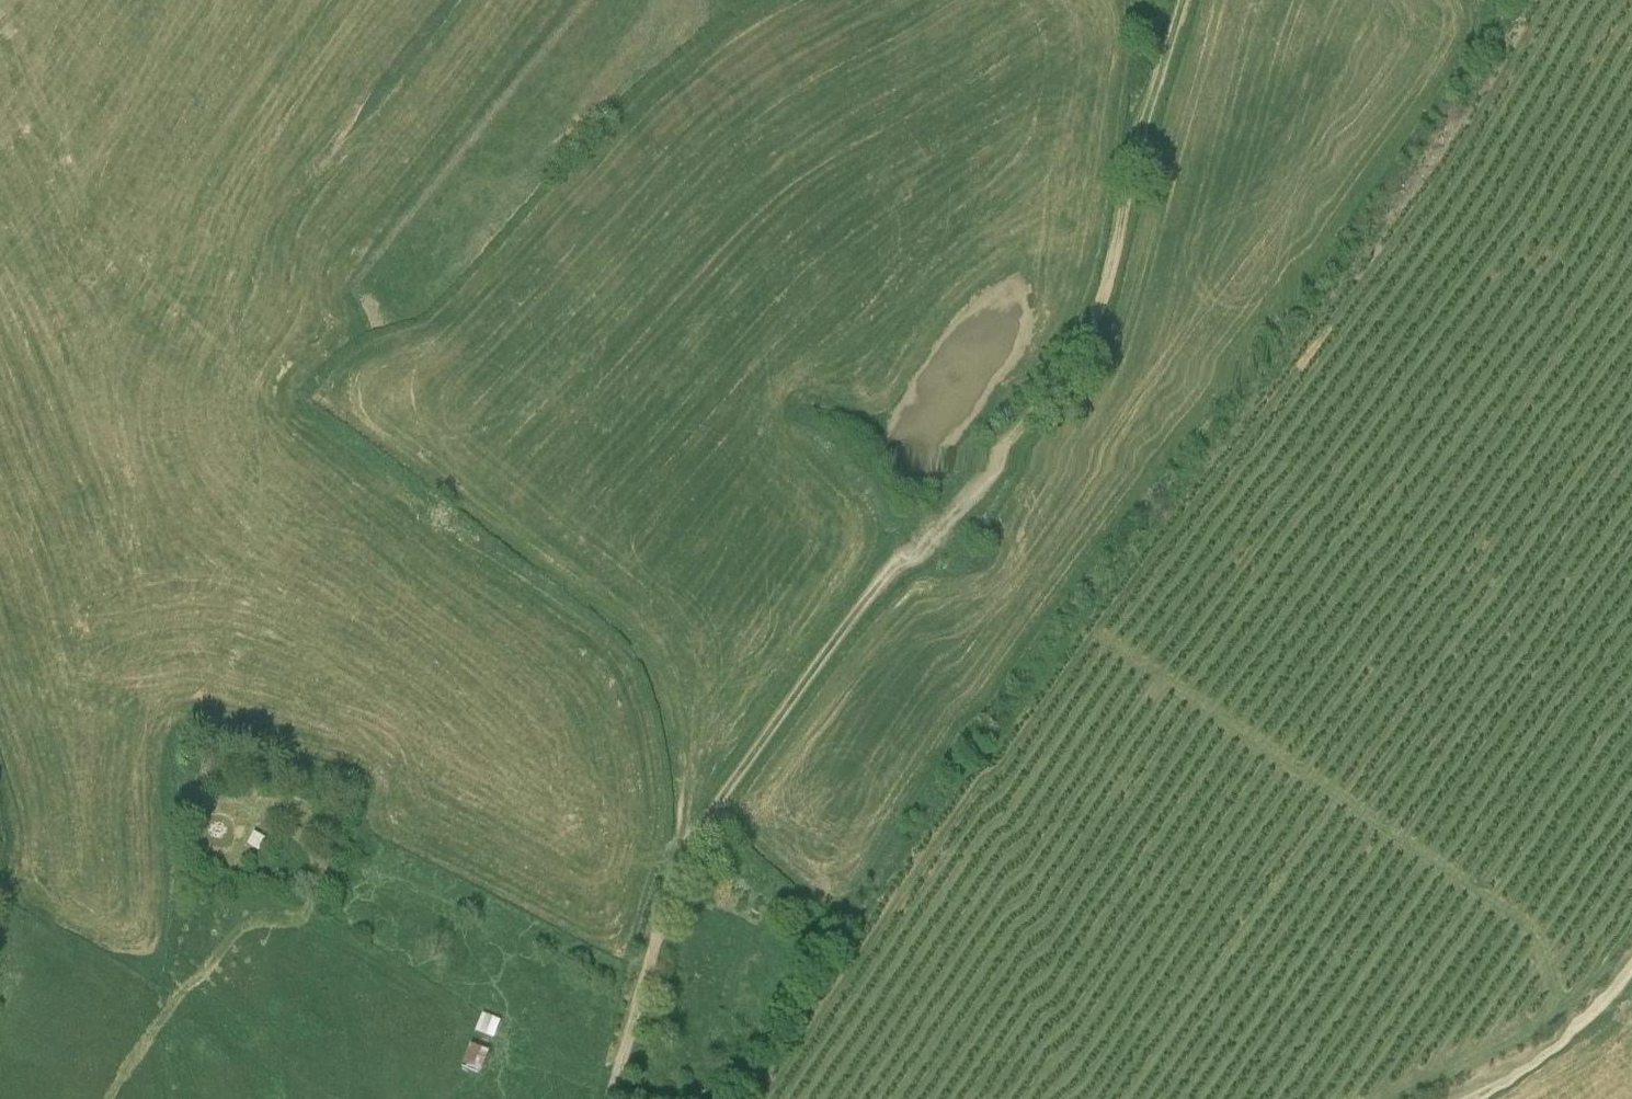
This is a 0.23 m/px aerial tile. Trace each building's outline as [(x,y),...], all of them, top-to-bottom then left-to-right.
[(482,1000),(474,1016),(493,1024),(500,1007),(482,1000)] [(469,1030),(460,1054),(478,1062),(488,1038),(469,1030)]
